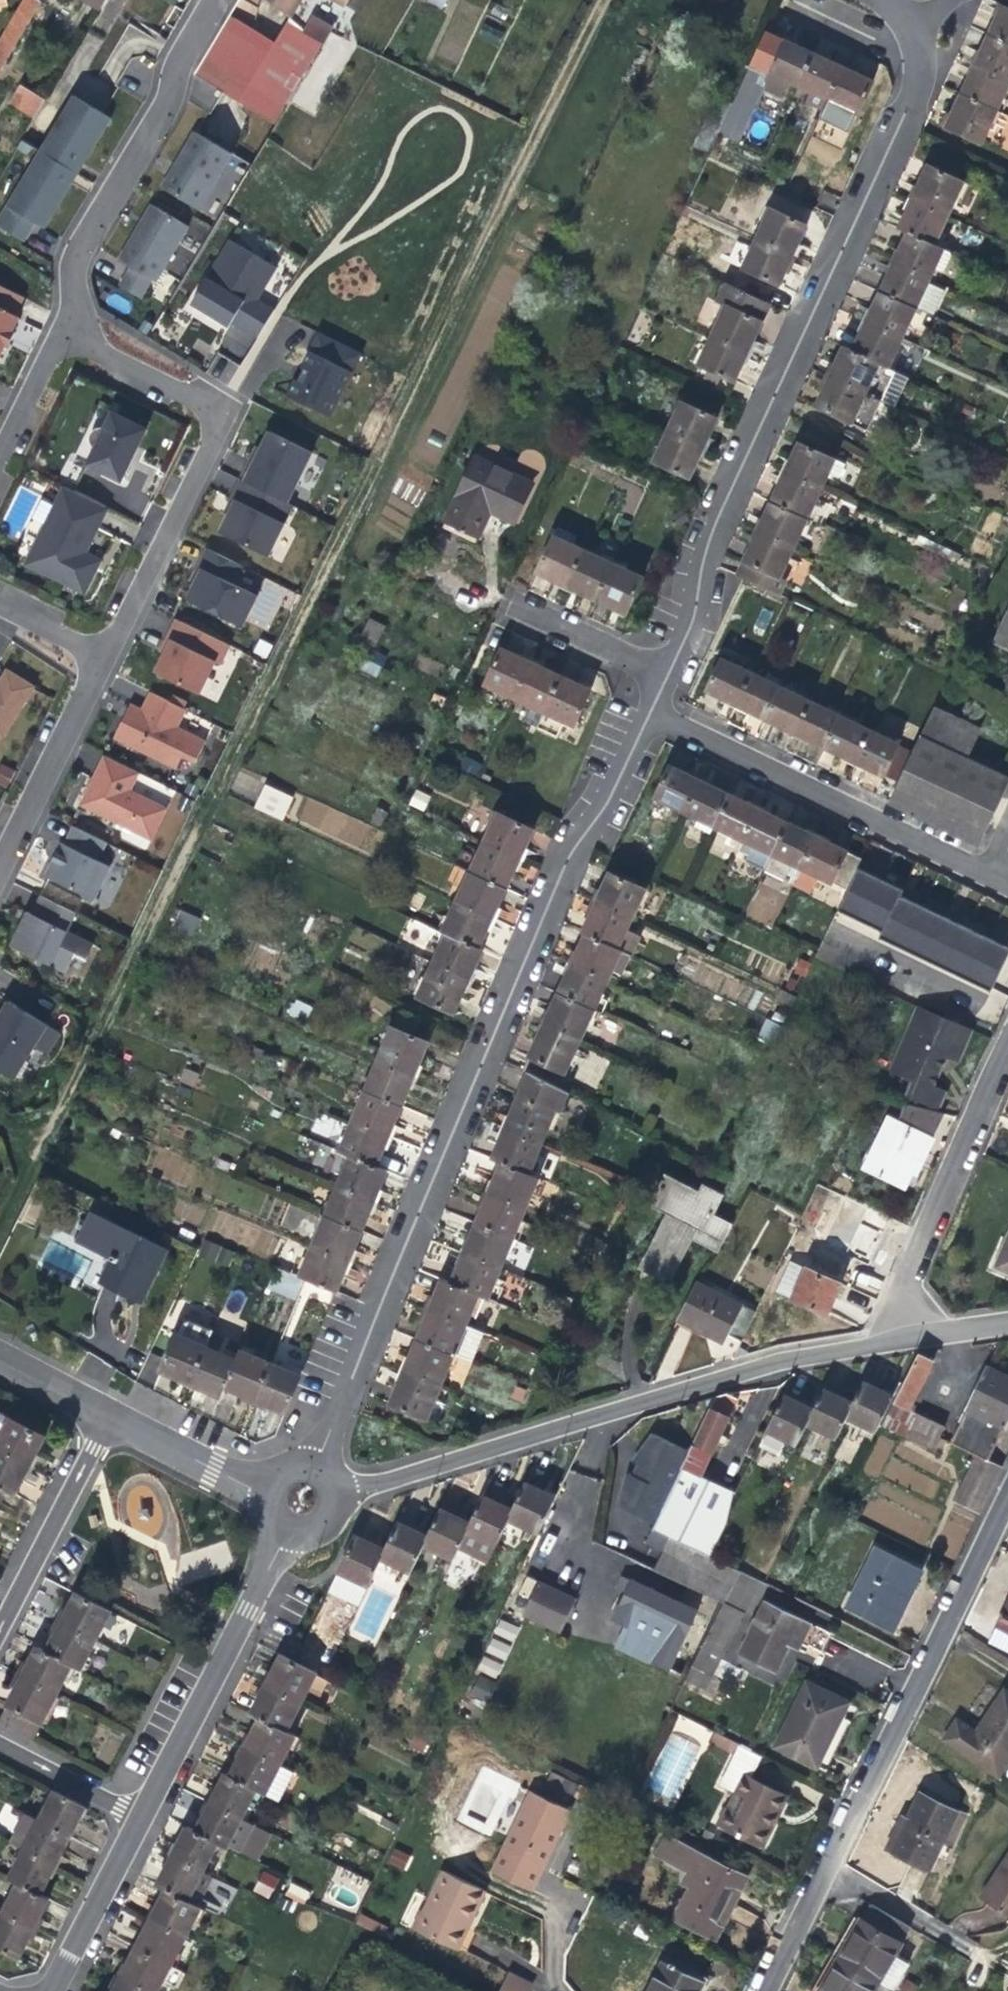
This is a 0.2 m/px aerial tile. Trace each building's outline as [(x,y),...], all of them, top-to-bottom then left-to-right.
[(0,39),(0,73),(42,0),(41,0),(23,0),(0,39)] [(102,9),(107,0),(86,0),(102,9)] [(291,18),(302,0),(270,0),(291,18)] [(1003,5),(996,20),(989,35),(1007,44),(1007,8),(1003,5)] [(322,46),(286,24),(251,82),(285,104),(322,46)] [(788,83),(797,87),(812,54),(792,45),(765,32),(720,131),(740,141),(764,90),(781,98),(788,83)] [(989,35),(983,48),(976,64),(1007,79),(1007,44),(989,35)] [(833,64),(812,54),(797,87),(809,93),(804,104),(822,112),(827,102),(842,68),(833,64)] [(1007,86),(1007,79),(976,64),(971,74),(961,94),(997,111),(1007,86)] [(874,84),(842,68),(827,102),(859,117),(868,98),(874,84)] [(291,103),(313,113),(324,90),(302,80),(291,103)] [(21,84),(9,103),(34,118),(45,99),(21,84)] [(114,116),(78,94),(10,204),(17,208),(37,220),(47,226),(73,182),(90,155),(114,116)] [(981,145),(997,111),(961,94),(955,108),(945,129),(981,145)] [(187,149),(165,186),(202,207),(234,152),(198,131),(187,149)] [(922,180),(913,199),(948,216),(956,201),(967,207),(977,187),(929,164),(922,180)] [(782,188),(785,182),(777,179),(774,185),(782,188)] [(899,229),(909,234),(934,246),(948,216),(913,199),(905,215),(899,229)] [(154,203),(122,258),(133,265),(155,277),(158,280),(191,225),(154,203)] [(772,207),(758,238),(793,255),(802,235),(807,224),(772,207)] [(26,237),(37,220),(17,208),(6,225),(26,237)] [(943,250),(934,246),(909,234),(901,250),(894,263),(929,280),(943,250)] [(785,273),(793,255),(758,238),(743,269),(778,286),(785,273)] [(280,267),(233,239),(197,304),(218,316),(233,325),(237,320),(260,333),(277,306),(262,298),(280,267)] [(927,285),(929,280),(894,263),(886,281),(881,293),(915,310),(932,318),(944,293),(927,285)] [(144,295),(155,277),(133,265),(130,271),(123,282),(144,295)] [(726,307),(714,334),(749,350),(760,327),(771,303),(725,281),(715,301),(726,307)] [(1,356),(8,341),(11,343),(16,331),(14,330),(21,315),(17,313),(26,295),(0,282),(0,356),(1,356)] [(873,308),(867,322),(902,339),(915,310),(881,293),(873,308)] [(862,333),(853,352),(879,365),(888,369),(902,339),(867,322),(862,333)] [(332,414),(363,351),(322,331),(305,364),(308,365),(310,366),(303,381),(301,379),(298,378),(291,393),(332,414)] [(740,369),(749,350),(714,334),(699,366),(734,383),(740,369)] [(895,372),(888,369),(879,365),(853,352),(844,347),(839,358),(835,366),(831,377),(866,394),(882,401),(895,372)] [(308,365),(301,379),(303,381),(310,366),(308,365)] [(867,433),(882,401),(866,394),(831,377),(826,387),(816,408),(867,433)] [(683,401),(669,431),(704,447),(711,431),(718,417),(683,401)] [(148,428),(115,411),(107,427),(98,446),(90,462),(123,479),(132,461),(129,460),(137,444),(139,445),(148,428)] [(95,443),(98,446),(107,427),(103,427),(99,429),(96,431),(95,435),(94,439),(95,443)] [(264,447),(247,480),(288,500),(313,450),(272,430),(264,447)] [(699,459),(704,447),(669,431),(654,462),(689,478),(699,459)] [(795,454),(787,472),(822,489),(828,476),(833,479),(835,475),(839,477),(846,464),(801,442),(795,454)] [(135,454),(139,445),(137,444),(129,460),(132,461),(135,454)] [(256,451),(243,478),(247,480),(264,447),(259,445),(256,451)] [(477,455),(446,520),(480,536),(488,521),(492,512),(516,523),(535,483),(477,455)] [(808,518),(822,489),(787,472),(780,486),(773,501),(808,518)] [(231,513),(222,531),(270,554),(295,503),(288,500),(247,480),(243,478),(234,497),(238,499),(231,513)] [(109,507),(67,485),(28,562),(86,591),(98,566),(83,559),(87,550),(95,534),(109,507)] [(227,511),(231,513),(238,499),(234,497),(227,511)] [(766,515),(759,530),(794,548),(808,518),(773,501),(766,515)] [(738,574),(746,578),(781,595),(787,581),(780,578),(794,548),(759,530),(751,547),(738,574)] [(551,574),(568,583),(583,551),(552,537),(538,568),(551,574)] [(200,565),(204,567),(235,583),(244,564),(209,547),(200,565)] [(103,557),(87,550),(83,559),(98,566),(103,557)] [(614,566),(583,551),(568,583),(588,592),(599,597),(614,566)] [(193,580),(197,582),(204,567),(200,565),(196,574),(193,580)] [(645,580),(614,566),(599,597),(617,606),(630,612),(645,580)] [(189,598),(243,625),(258,594),(235,583),(204,567),(197,582),(189,598)] [(163,650),(167,652),(183,620),(179,618),(170,635),(163,650)] [(376,643),(385,625),(369,618),(361,635),(376,643)] [(158,671),(200,692),(216,660),(211,658),(220,638),(183,620),(167,652),(158,671)] [(998,641),(1007,646),(1007,620),(998,641)] [(485,682),(516,697),(532,663),(520,658),(500,648),(485,682)] [(725,698),(737,704),(752,673),(721,658),(707,689),(725,698)] [(546,670),(532,663),(516,697),(545,710),(560,677),(546,670)] [(4,736),(36,684),(9,667),(0,681),(0,733),(4,736)] [(754,712),(766,717),(781,687),(752,673),(737,704),(754,712)] [(573,683),(560,677),(545,710),(577,725),(592,692),(573,683)] [(779,725),(796,733),(811,702),(781,687),(766,717),(766,719),(779,725)] [(128,711),(116,736),(178,766),(184,753),(197,760),(207,739),(177,725),(186,707),(153,691),(144,709),(132,703),(128,711)] [(813,741),(825,747),(839,716),(840,716),(811,702),(796,733),(813,741)] [(934,707),(921,735),(967,758),(981,729),(934,707)] [(840,754),(854,761),(869,730),(839,716),(825,747),(840,754)] [(878,772),(898,782),(913,751),(869,730),(854,761),(878,772)] [(921,735),(913,751),(898,782),(890,800),(889,801),(979,845),(986,830),(1002,796),(1007,784),(1007,777),(967,758),(921,735)] [(90,786),(82,803),(152,837),(167,807),(131,789),(140,771),(106,754),(90,786)] [(655,795),(686,810),(700,780),(685,773),(670,765),(655,795)] [(686,810),(715,825),(730,794),(709,784),(700,780),(686,810)] [(256,807),(284,820),(294,797),(267,784),(256,807)] [(409,805),(424,811),(430,795),(415,790),(409,805)] [(750,804),(730,794),(715,825),(745,839),(760,809),(750,804)] [(778,817),(760,809),(745,839),(741,849),(750,853),(747,858),(766,869),(773,853),(788,822),(778,817)] [(500,815),(487,842),(522,858),(528,844),(534,831),(500,815)] [(805,830),(788,822),(773,853),(766,869),(781,876),(789,860),(803,867),(818,836),(805,830)] [(47,874),(95,897),(111,865),(98,859),(107,840),(75,825),(66,843),(63,841),(58,851),(62,853),(59,860),(55,858),(47,874)] [(840,847),(818,836),(803,867),(796,883),(811,891),(819,875),(848,889),(863,858),(840,847)] [(487,842),(473,871),(508,887),(515,871),(522,858),(487,842)] [(899,855),(879,898),(917,918),(909,936),(1004,982),(1007,975),(1007,905),(899,855)] [(473,871),(459,901),(494,917),(500,903),(508,887),(473,871)] [(605,887),(598,902),(633,918),(647,889),(612,872),(605,887)] [(744,916),(771,928),(786,895),(759,883),(744,916)] [(42,894),(33,913),(68,929),(77,911),(42,894)] [(445,931),(449,933),(480,947),(487,932),(494,917),(459,901),(445,931)] [(584,931),(589,933),(633,954),(635,954),(643,937),(628,929),(633,918),(598,902),(594,911),(584,931)] [(171,926),(191,937),(200,920),(180,909),(171,926)] [(33,913),(29,910),(21,925),(12,944),(67,970),(77,951),(88,956),(95,942),(68,929),(33,913)] [(484,949),(480,947),(449,933),(436,962),(470,978),(476,964),(484,949)] [(624,974),(633,954),(589,933),(581,948),(575,962),(610,979),(614,970),(624,974)] [(464,990),(470,978),(436,962),(420,996),(454,1011),(461,996),(464,990)] [(567,978),(561,992),(597,1009),(610,979),(575,962),(567,978)] [(928,970),(916,995),(972,1023),(983,997),(928,970)] [(555,1004),(547,1022),(583,1039),(597,1009),(561,992),(555,1004)] [(306,1020),(311,1005),(293,999),(288,1014),(306,1020)] [(10,1000),(0,1016),(0,1067),(15,1076),(34,1043),(44,1027),(27,1016),(26,1009),(10,1000)] [(975,1031),(918,1006),(898,1050),(907,1054),(916,1058),(908,1074),(917,1079),(910,1095),(942,1108),(949,1092),(937,1086),(945,1069),(949,1059),(960,1063),(975,1031)] [(31,1013),(26,1009),(27,1016),(44,1027),(47,1022),(31,1013)] [(60,1030),(47,1022),(44,1027),(34,1043),(47,1051),(60,1030)] [(524,1070),(530,1073),(561,1089),(583,1039),(547,1022),(540,1037),(524,1070)] [(392,1027),(378,1062),(415,1077),(422,1060),(429,1043),(392,1027)] [(907,1054),(898,1050),(890,1066),(899,1070),(908,1074),(916,1058),(907,1054)] [(378,1062),(366,1089),(403,1104),(409,1091),(415,1077),(378,1062)] [(572,1094),(561,1089),(530,1073),(515,1108),(507,1128),(543,1144),(557,1111),(563,1113),(572,1094)] [(366,1089),(353,1120),(390,1135),(397,1119),(403,1104),(366,1089)] [(889,1119),(866,1167),(906,1186),(914,1170),(918,1172),(919,1168),(933,1140),(889,1119)] [(340,1151),(351,1156),(377,1166),(384,1150),(390,1135),(353,1120),(340,1151)] [(494,1158),(503,1161),(531,1173),(543,1144),(507,1128),(501,1142),(494,1158)] [(351,1156),(338,1187),(376,1202),(382,1185),(388,1171),(377,1166),(351,1156)] [(497,1174),(490,1192),(527,1207),(540,1177),(531,1173),(503,1161),(497,1174)] [(719,1250),(731,1225),(714,1216),(724,1196),(705,1186),(700,1194),(666,1177),(653,1204),(669,1212),(643,1267),(662,1277),(671,1281),(693,1236),(719,1250)] [(338,1187),(326,1216),(364,1231),(371,1212),(376,1202),(338,1187)] [(484,1205),(477,1222),(515,1237),(527,1207),(490,1192),(484,1205)] [(134,1297),(159,1246),(93,1215),(80,1242),(113,1258),(102,1281),(134,1297)] [(326,1216),(313,1246),(351,1261),(358,1243),(364,1231),(326,1216)] [(472,1234),(465,1251),(502,1267),(515,1237),(477,1222),(472,1234)] [(868,1254),(878,1234),(862,1225),(852,1245),(868,1254)] [(220,1262),(225,1248),(205,1242),(201,1256),(220,1262)] [(998,1267),(1007,1271),(1007,1243),(998,1267)] [(167,1250),(159,1246),(134,1297),(141,1301),(167,1250)] [(306,1278),(337,1291),(339,1292),(345,1275),(351,1261),(313,1246),(301,1276),(306,1278)] [(460,1263),(452,1282),(481,1293),(490,1297),(502,1267),(465,1251),(460,1263)] [(791,1261),(777,1293),(828,1316),(836,1298),(840,1289),(843,1283),(791,1261)] [(274,1268),(267,1289),(294,1298),(301,1277),(274,1268)] [(858,1273),(854,1287),(876,1294),(881,1280),(858,1273)] [(469,1322),(481,1293),(452,1282),(445,1278),(438,1294),(432,1307),(469,1322)] [(743,1340),(757,1312),(700,1283),(680,1321),(715,1340),(724,1345),(730,1333),(743,1340)] [(456,1353),(469,1322),(432,1307),(427,1320),(419,1338),(456,1353)] [(170,1374),(191,1383),(206,1346),(213,1329),(185,1318),(178,1335),(177,1334),(162,1371),(170,1374)] [(443,1384),(456,1353),(419,1338),(414,1352),(407,1368),(443,1384)] [(221,1395),(225,1386),(236,1359),(206,1346),(191,1383),(206,1389),(221,1395)] [(242,1393),(254,1399),(270,1362),(240,1349),(236,1359),(225,1386),(242,1393)] [(920,1355),(884,1425),(935,1450),(947,1428),(922,1415),(912,1410),(935,1363),(920,1355)] [(296,1386),(301,1375),(270,1362),(254,1399),(269,1405),(285,1412),(296,1386)] [(1003,1466),(990,1460),(1007,1424),(1007,1374),(989,1365),(951,1443),(978,1457),(956,1502),(980,1514),(1003,1466)] [(428,1421),(443,1384),(407,1368),(399,1387),(392,1404),(428,1421)] [(865,1381),(855,1403),(848,1417),(877,1432),(895,1396),(879,1388),(865,1381)] [(826,1388),(815,1409),(808,1424),(837,1439),(848,1417),(855,1403),(842,1396),(826,1388)] [(797,1445),(808,1424),(815,1409),(799,1401),(785,1395),(767,1430),(797,1445)] [(715,1399),(694,1444),(683,1467),(703,1477),(723,1434),(738,1402),(729,1397),(715,1399)] [(19,1412),(14,1421),(40,1435),(45,1426),(19,1412)] [(0,1438),(0,1449),(30,1464),(39,1448),(44,1437),(40,1435),(14,1421),(0,1414),(0,1430),(3,1432),(0,1438)] [(648,1545),(733,1590),(743,1572),(736,1569),(712,1557),(655,1529),(683,1467),(694,1444),(670,1432),(659,1455),(626,1524),(652,1537),(648,1545)] [(878,1478),(894,1442),(879,1435),(863,1471),(878,1478)] [(6,1489),(15,1493),(24,1477),(30,1464),(0,1449),(0,1485),(6,1489)] [(737,1493),(703,1477),(683,1467),(655,1529),(712,1557),(726,1526),(733,1501),(737,1493)] [(527,1483),(514,1510),(510,1518),(540,1532),(557,1498),(539,1489),(527,1483)] [(485,1496),(472,1523),(468,1531),(458,1553),(487,1567),(497,1545),(510,1518),(514,1510),(499,1503),(485,1496)] [(443,1509),(429,1538),(426,1545),(455,1559),(458,1553),(468,1531),(472,1523),(456,1515),(443,1509)] [(401,1524),(387,1551),(384,1558),(413,1572),(426,1545),(429,1538),(411,1529),(401,1524)] [(358,1536),(341,1571),(371,1586),(384,1558),(387,1551),(368,1541),(358,1536)] [(875,1547),(847,1605),(896,1629),(914,1593),(924,1572),(875,1547)] [(766,1583),(743,1572),(733,1590),(726,1605),(695,1667),(714,1677),(746,1614),(752,1617),(769,1585),(766,1583)] [(632,1583),(624,1579),(619,1590),(627,1594),(613,1623),(633,1632),(640,1617),(668,1630),(652,1664),(670,1672),(679,1653),(680,1654),(699,1615),(632,1583)] [(564,1634),(580,1600),(560,1591),(540,1581),(524,1615),(564,1634)] [(69,1606),(61,1622),(96,1640),(111,1611),(76,1592),(69,1606)] [(766,1603),(742,1652),(778,1670),(791,1644),(799,1648),(802,1642),(810,1626),(766,1603)] [(996,1630),(1007,1635),(1007,1606),(996,1630)] [(493,1633),(514,1641),(519,1627),(498,1619),(493,1633)] [(54,1635),(47,1650),(73,1664),(82,1668),(96,1640),(61,1622),(54,1635)] [(504,1661),(511,1645),(491,1637),(484,1652),(504,1661)] [(30,1660),(23,1675),(58,1693),(73,1664),(47,1650),(37,1645),(30,1660)] [(277,1666),(268,1683),(303,1702),(318,1673),(297,1661),(283,1654),(277,1666)] [(483,1654),(476,1669),(495,1678),(502,1663),(483,1654)] [(35,1740),(58,1693),(23,1675),(15,1691),(0,1721),(0,1722),(35,1740)] [(483,1707),(496,1687),(479,1676),(466,1696),(483,1707)] [(252,1712),(262,1717),(288,1731),(303,1702),(268,1683),(260,1698),(252,1712)] [(849,1704),(809,1684),(778,1744),(777,1746),(817,1766),(818,1764),(835,1732),(849,1704)] [(945,1739),(999,1776),(1007,1763),(1007,1691),(1006,1689),(977,1732),(959,1719),(945,1739)] [(254,1733),(247,1746),(281,1764),(296,1735),(288,1731),(262,1717),(254,1733)] [(727,1751),(733,1740),(715,1731),(709,1743),(727,1751)] [(752,1749),(740,1744),(719,1787),(735,1795),(719,1827),(763,1849),(775,1825),(789,1796),(752,1778),(764,1755),(752,1749)] [(240,1760),(232,1775),(258,1789),(266,1793),(267,1791),(280,1797),(292,1773),(280,1766),(281,1764),(247,1746),(240,1760)] [(220,1785),(212,1801),(243,1818),(258,1789),(232,1775),(227,1773),(220,1785)] [(533,1788),(495,1869),(538,1889),(551,1861),(576,1808),(533,1788)] [(56,1790),(39,1821),(70,1837),(79,1821),(86,1806),(56,1790)] [(920,1794),(909,1817),(899,1837),(892,1852),(931,1870),(959,1813),(920,1794)] [(204,1815),(196,1830),(219,1842),(228,1846),(241,1853),(256,1825),(243,1818),(212,1801),(204,1815)] [(884,1848),(892,1852),(899,1837),(909,1817),(901,1814),(884,1848)] [(12,1844),(24,1850),(55,1866),(62,1853),(70,1837),(39,1821),(27,1815),(12,1844)] [(181,1839),(173,1855),(204,1871),(219,1842),(196,1830),(188,1826),(181,1839)] [(669,1835),(658,1857),(687,1872),(681,1884),(688,1888),(673,1920),(715,1941),(732,1906),(747,1875),(669,1835)] [(385,1862),(403,1871),(411,1856),(393,1847),(385,1862)] [(9,1880),(18,1884),(40,1896),(47,1883),(55,1866),(24,1850),(9,1880)] [(158,1884),(167,1888),(189,1900),(204,1871),(173,1855),(165,1870),(158,1884)] [(999,1871),(980,1900),(1007,1918),(1007,1857),(999,1871)] [(262,1870),(252,1891),(269,1899),(279,1878),(262,1870)] [(486,1890),(471,1882),(444,1870),(416,1930),(458,1950),(469,1925),(486,1890)] [(18,1884),(2,1913),(33,1929),(40,1916),(49,1900),(40,1896),(18,1884)] [(201,1906),(189,1900),(167,1888),(160,1901),(152,1917),(187,1935),(201,1906)] [(856,1931),(840,1958),(880,1982),(911,1929),(870,1906),(856,1931)] [(33,1929),(2,1913),(0,1912),(0,1947),(19,1956),(26,1943),(33,1929)] [(171,1965),(187,1935),(152,1917),(144,1932),(137,1947),(171,1965)] [(122,1975),(152,1990),(158,1990),(171,1965),(137,1947),(129,1962),(122,1975)] [(880,1982),(840,1958),(829,1976),(821,1990),(875,1990),(880,1982)] [(651,1990),(698,1990),(703,1980),(665,1962),(651,1990)] [(510,1970),(501,1990),(531,1990),(536,1982),(510,1970)] [(114,1990),(152,1990),(122,1975),(115,1990),(114,1990)]
